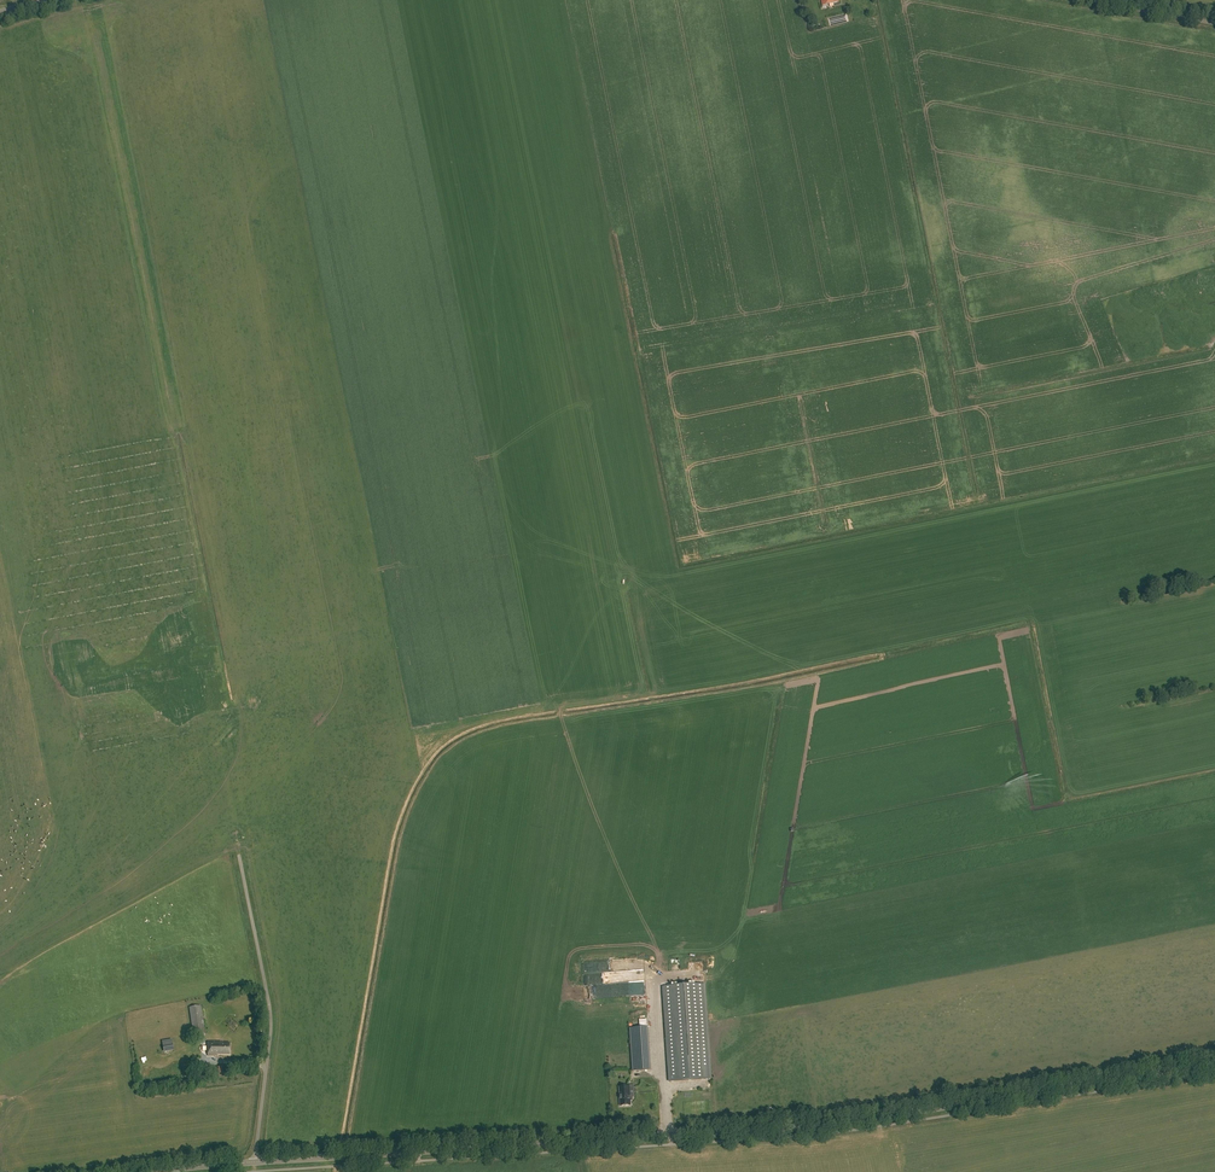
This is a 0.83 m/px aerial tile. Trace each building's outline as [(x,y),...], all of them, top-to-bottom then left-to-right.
[(711,1079),(704,984),(663,987),(670,1082),(711,1079)] [(586,997),(633,994),(632,985),(585,988),(586,997)] [(205,1034),(201,1006),(189,1008),(193,1035),(205,1034)] [(225,1023),(231,1028),(236,1023),(230,1018),(225,1023)] [(632,1071),(651,1070),(648,1027),(630,1029),(632,1071)] [(221,1042),(207,1042),(207,1056),(218,1056),(218,1054),(230,1054),(230,1044),(221,1043),(221,1042)] [(174,1050),(173,1044),(163,1045),(164,1052),(174,1050)] [(219,1074),(218,1067),(202,1070),(203,1077),(219,1074)] [(630,1094),(630,1086),(619,1087),(620,1106),(631,1105),(631,1101),(632,1100),(632,1094),(630,1094)]
